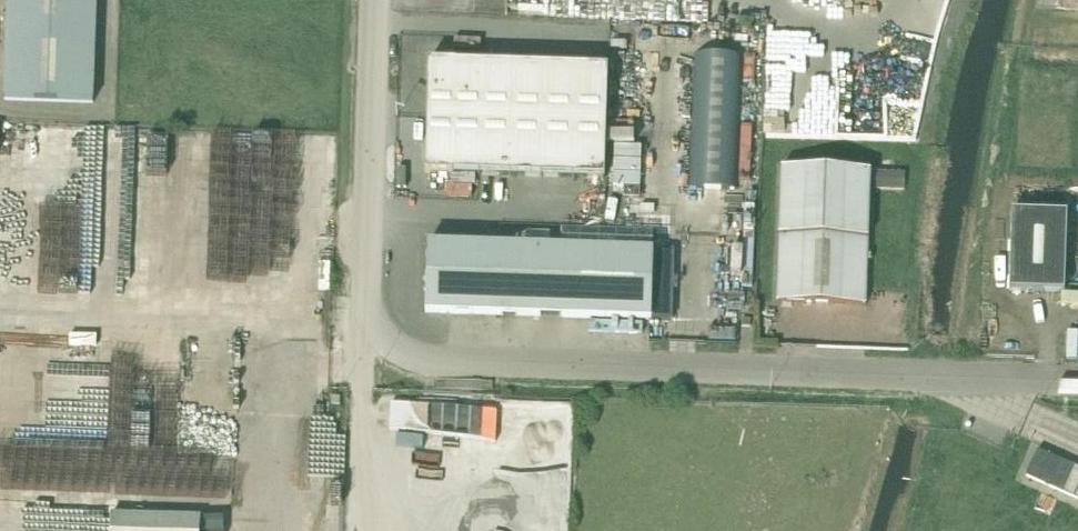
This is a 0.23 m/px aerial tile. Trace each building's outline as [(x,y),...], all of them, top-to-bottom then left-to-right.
[(7,34),(5,100),(93,103),(97,0),(8,0),(7,34)] [(700,53),(696,186),(740,187),(744,54),(700,53)] [(608,68),(482,64),(456,64),(456,63),(429,62),(428,90),(429,90),(427,145),(426,145),(425,173),(453,174),(605,178),(608,68)] [(781,168),(777,301),(866,304),(870,171),(781,168)] [(903,191),(904,173),(876,172),(875,190),(903,191)] [(1067,213),(1012,211),(1009,290),(1064,292),(1067,213)] [(428,244),(425,312),(652,320),(654,251),(428,244)] [(742,318),(742,327),(751,327),(751,318),(742,318)] [(341,396),(332,396),(331,404),(340,405),(341,396)] [(1037,450),(1026,477),(1077,500),(1077,468),(1037,450)] [(200,516),(111,513),(111,530),(200,530),(200,516)] [(228,530),(228,517),(206,516),(206,529),(228,530)]
